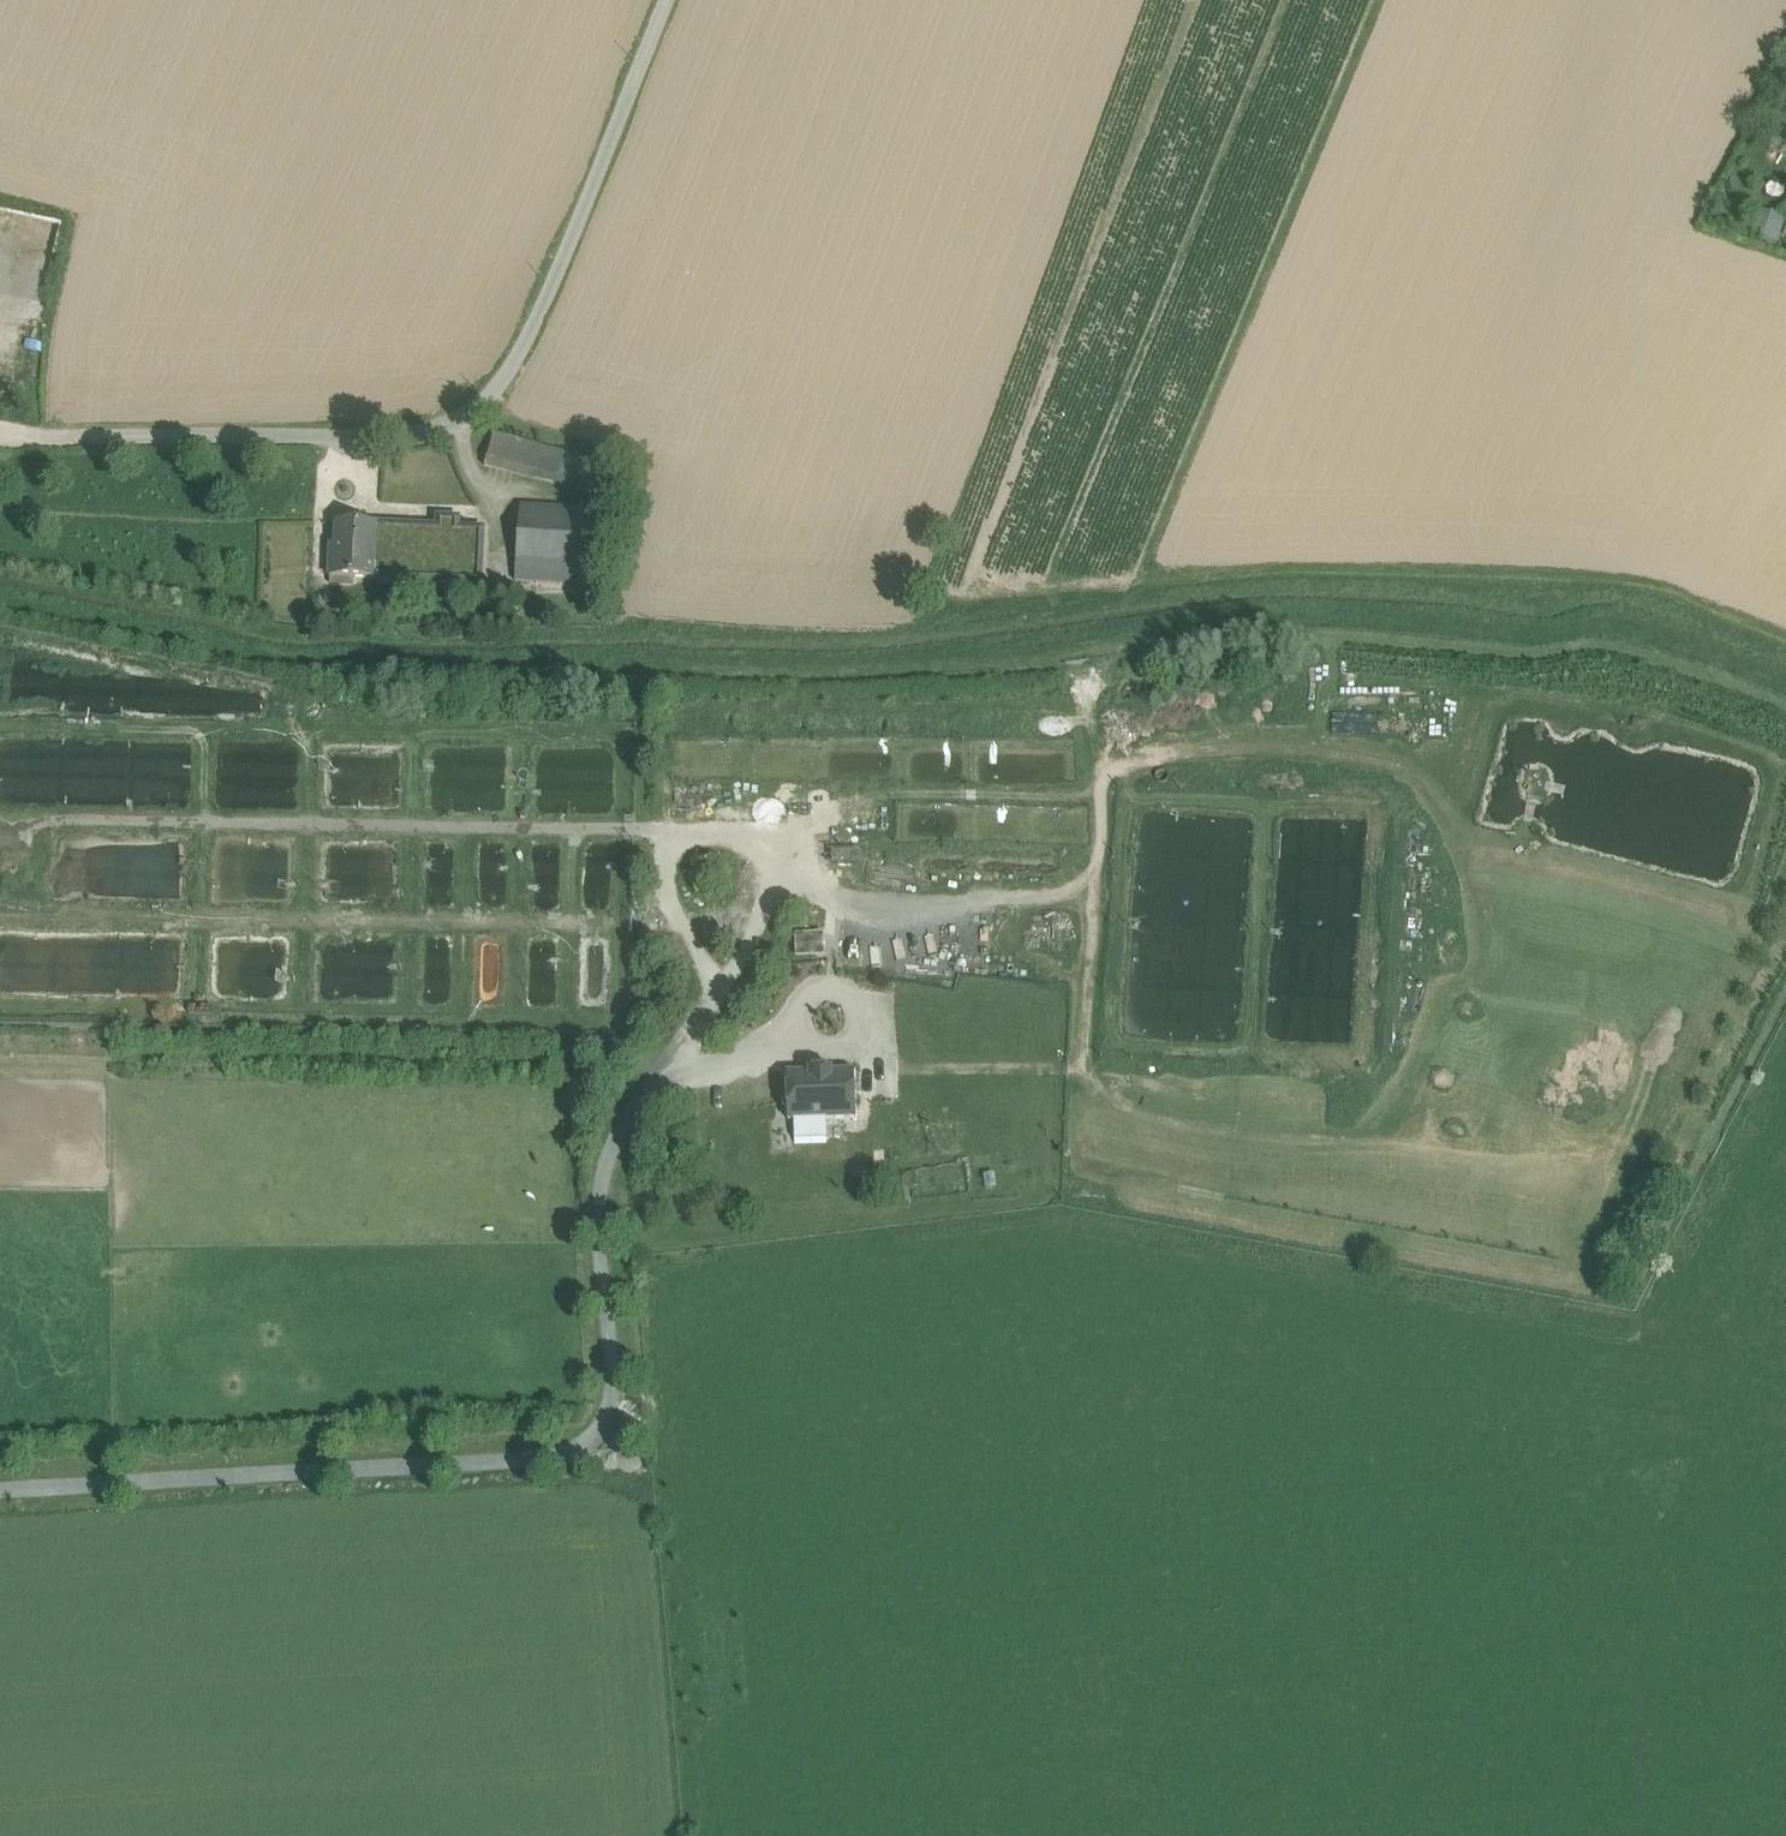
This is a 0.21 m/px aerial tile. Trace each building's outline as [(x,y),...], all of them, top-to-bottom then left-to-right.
[(1785,220),(1762,211),(1752,233),(1775,242),(1785,220)] [(493,434),(484,468),(594,495),(603,459),(566,450),(565,451),(493,434)] [(571,508),(521,505),(515,580),(587,585),(592,510),(571,509),(571,508)] [(375,525),(338,523),(336,554),(331,554),(330,578),(372,579),(375,525)] [(481,531),(381,525),(375,525),(372,579),(378,580),(378,579),(478,584),(481,531)] [(823,934),(796,935),(797,959),(824,957),(823,934)] [(855,1070),(787,1073),(788,1120),(856,1118),(855,1070)]
